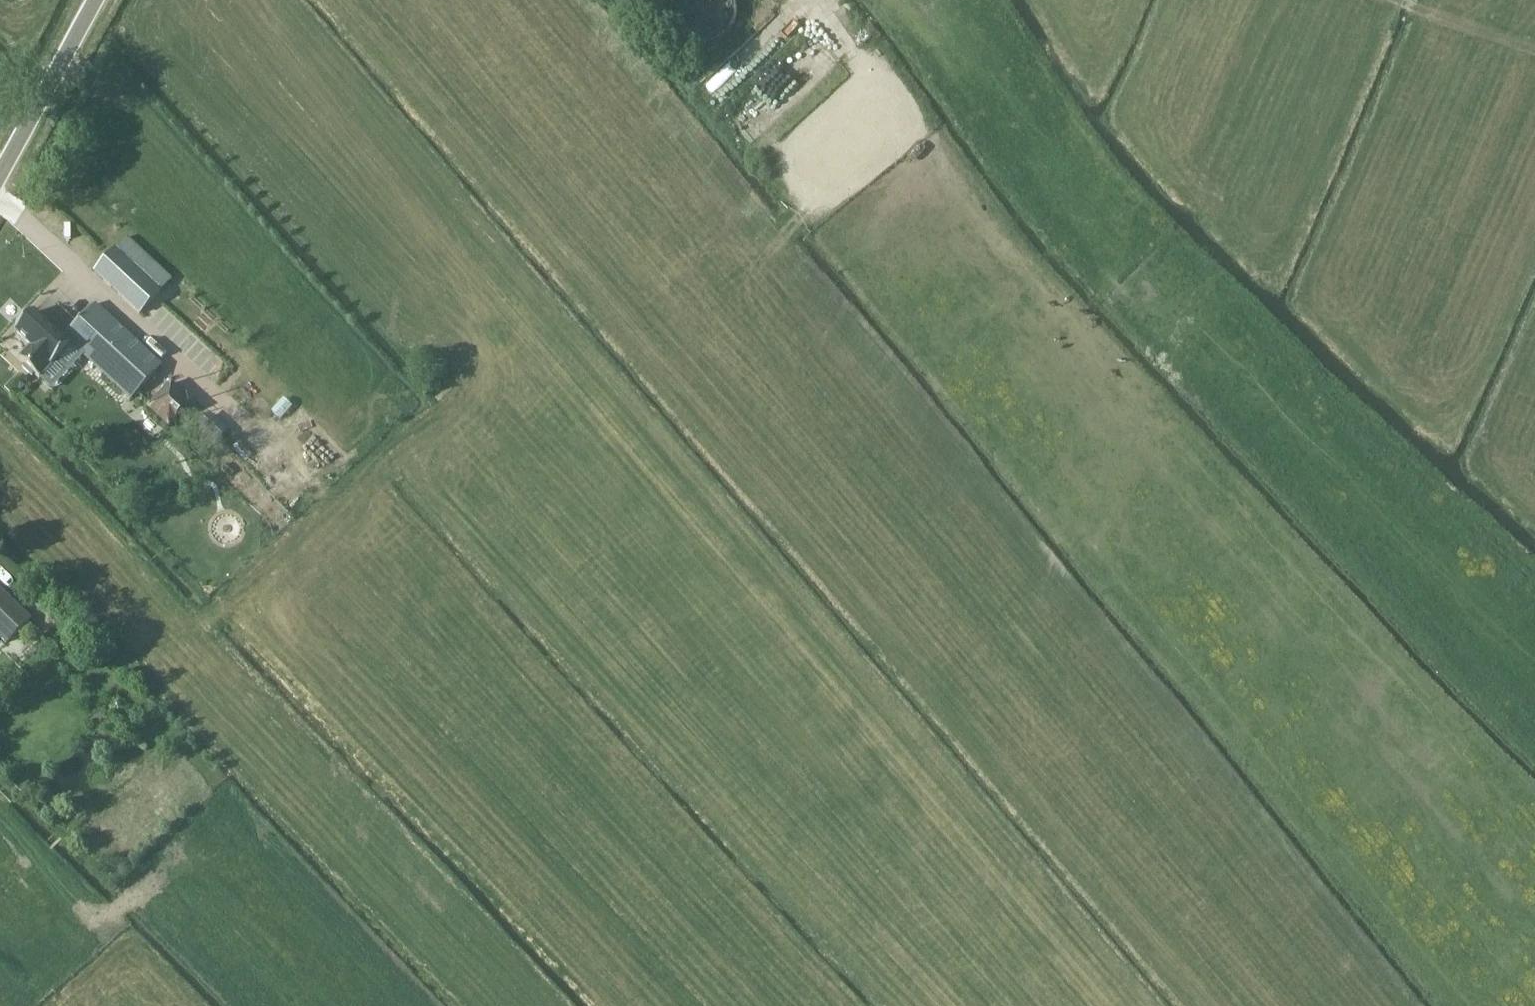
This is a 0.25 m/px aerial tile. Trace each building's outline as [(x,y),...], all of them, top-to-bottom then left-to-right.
[(160,293),(114,252),(94,273),(139,315),(160,293)] [(161,368),(94,305),(64,338),(70,343),(131,400),(161,368)] [(68,345),(70,343),(64,338),(62,340),(33,313),(15,334),(31,349),(19,361),(25,367),(22,369),(32,378),(34,375),(40,381),(70,348),(68,345)] [(6,644),(30,619),(0,590),(0,638),(6,644)]
